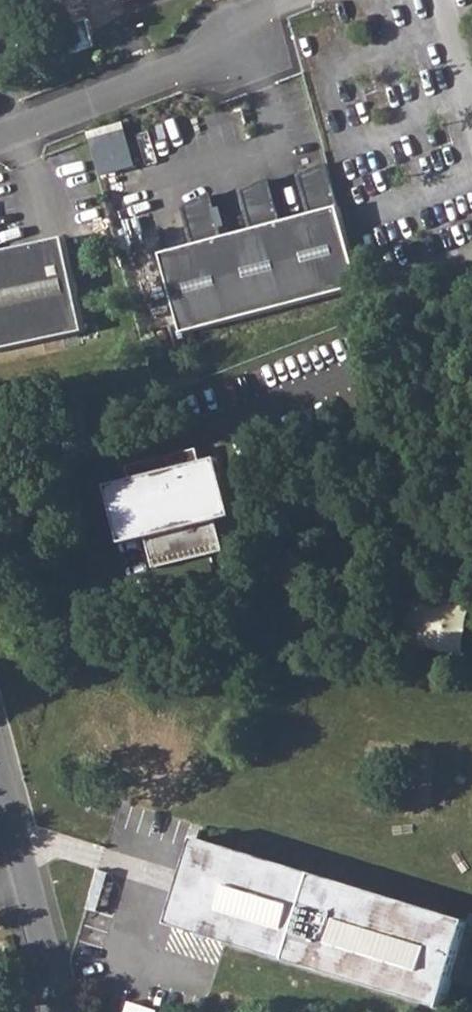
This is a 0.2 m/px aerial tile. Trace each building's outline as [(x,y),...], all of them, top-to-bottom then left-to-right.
[(103,176),(140,165),(128,126),(91,137),(103,176)] [(213,195),(186,208),(196,246),(164,255),(185,334),(362,286),(341,207),(329,164),(301,177),(312,215),(283,223),(271,179),(243,192),(254,231),(225,239),(213,195)] [(87,332),(67,238),(0,253),(0,351),(87,332)] [(225,459),(116,485),(130,541),(150,537),(155,569),(225,552),(216,517),(239,513),(225,459)] [(471,922),(200,838),(173,925),(445,1009),(471,922)]
